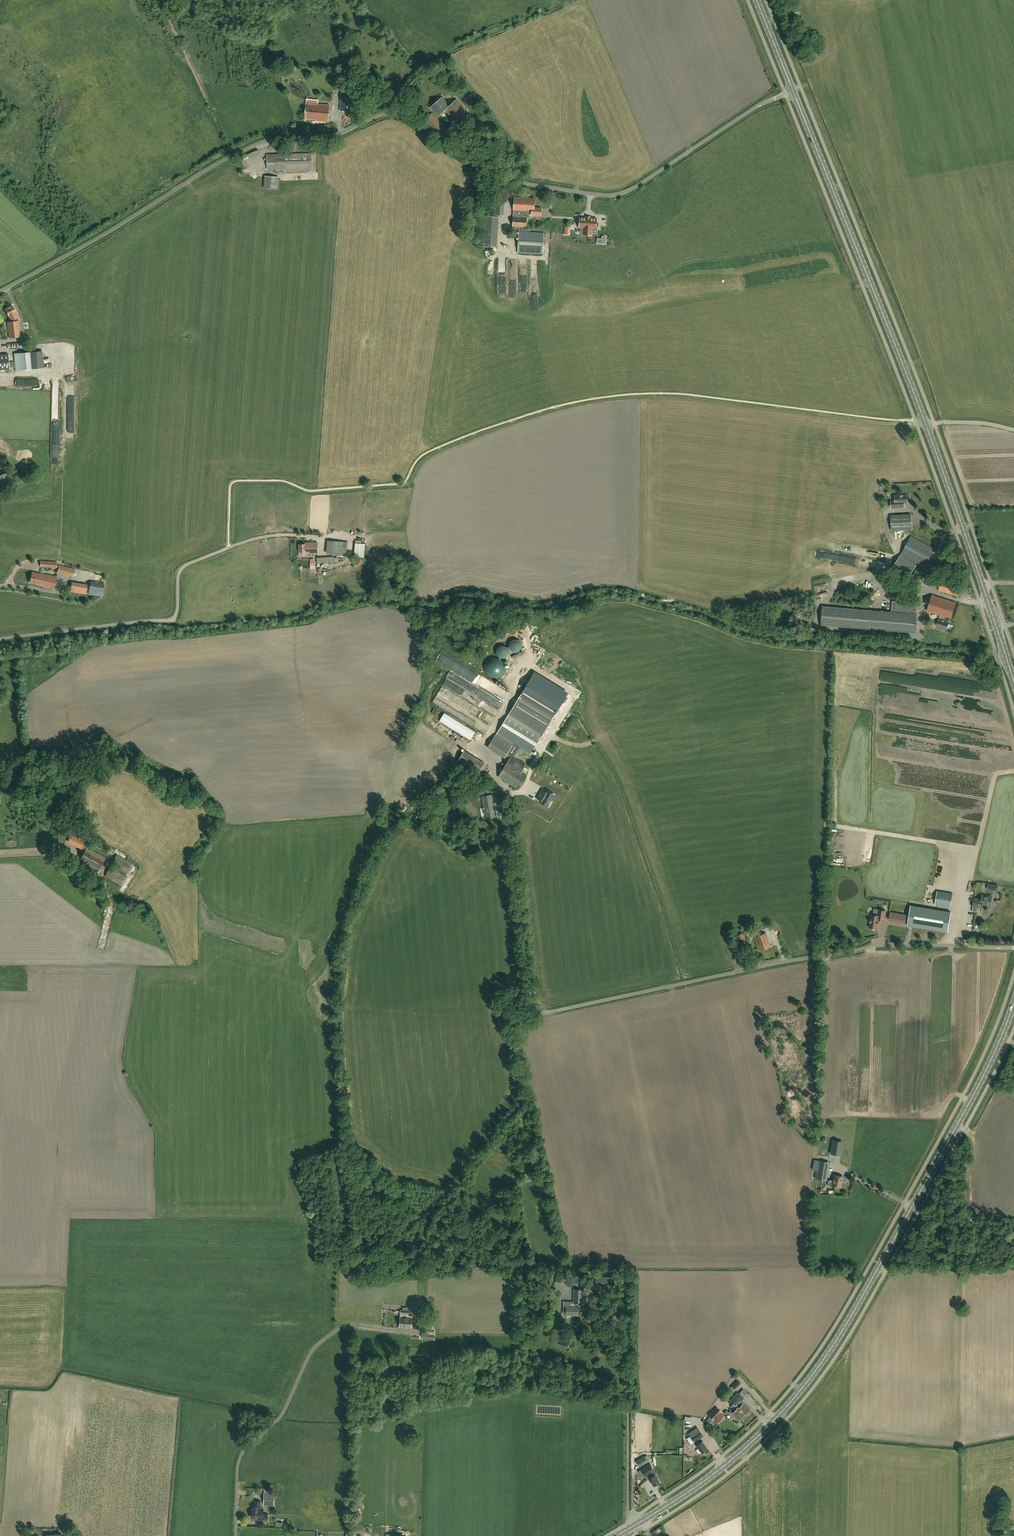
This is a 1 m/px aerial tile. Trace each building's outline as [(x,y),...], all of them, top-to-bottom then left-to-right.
[(457,83),(454,85),(459,92),(462,90),(457,83)] [(352,111),(354,91),(341,90),(340,110),(352,111)] [(438,115),(449,105),(442,96),(430,107),(438,115)] [(456,121),(467,110),(456,99),(445,110),(456,121)] [(328,122),(329,105),(316,104),(316,105),(308,104),(306,118),(317,119),(317,120),(328,122)] [(436,134),(445,126),(432,113),(424,121),(436,134)] [(268,169),(312,168),(312,153),(267,154),(268,169)] [(264,188),(278,189),(279,177),(265,176),(264,188)] [(517,234),(518,227),(519,227),(518,252),(542,254),(544,232),(525,231),(526,227),(527,217),(528,217),(529,210),(531,210),(531,215),(541,215),(541,208),(534,207),(535,199),(532,198),(532,197),(514,196),(513,210),(514,210),(513,216),(512,227),(513,227),(513,234),(517,234)] [(495,200),(494,215),(503,215),(504,200),(495,200)] [(498,216),(483,215),(481,246),(496,247),(498,216)] [(580,217),(579,227),(580,227),(584,228),(583,233),(583,235),(588,235),(589,227),(588,227),(588,225),(586,225),(587,218),(587,217),(586,217),(586,218),(580,217)] [(587,218),(586,225),(588,225),(588,227),(589,227),(588,235),(592,235),(592,228),(598,229),(598,224),(596,223),(596,218),(590,218),(590,217),(587,217),(587,218)] [(9,338),(20,336),(18,317),(16,312),(12,306),(5,309),(9,316),(12,321),(7,322),(9,338)] [(43,351),(37,351),(15,353),(16,370),(38,368),(44,367),(43,351)] [(9,369),(8,354),(0,354),(0,369),(9,369)] [(905,506),(904,502),(907,502),(907,495),(895,495),(895,500),(891,501),(891,507),(905,506)] [(911,529),(911,514),(891,515),(891,530),(911,529)] [(907,579),(914,568),(918,563),(919,564),(913,575),(922,580),(927,571),(924,570),(935,549),(911,536),(901,554),(899,558),(891,569),(907,579)] [(344,541),(327,540),(326,553),(347,555),(347,548),(343,548),(344,541)] [(307,553),(317,553),(317,542),(306,542),(306,543),(299,544),(299,557),(304,557),(304,551),(307,551),(307,553)] [(325,563),(334,562),(334,558),(334,556),(317,557),(317,563),(317,564),(321,564),(321,563),(325,563)] [(864,558),(863,564),(871,566),(873,560),(864,558)] [(74,569),(59,565),(57,573),(73,577),(74,569)] [(43,578),(44,574),(42,573),(41,574),(32,572),(30,582),(39,585),(40,581),(41,582),(42,578),(43,578)] [(40,581),(39,585),(54,589),(56,577),(44,574),(43,578),(42,578),(41,582),(40,581)] [(958,596),(961,585),(942,579),(939,590),(958,596)] [(102,596),(104,584),(91,581),(89,594),(102,596)] [(818,590),(829,587),(828,581),(817,583),(818,590)] [(87,585),(72,582),(70,591),(86,594),(87,585)] [(951,618),(956,603),(932,595),(927,610),(951,618)] [(893,601),(892,611),(891,612),(823,606),(821,622),(821,625),(916,633),(917,614),(916,614),(917,603),(893,601)] [(946,630),(949,622),(939,618),(937,624),(932,622),(932,625),(946,630)] [(468,679),(482,687),(486,679),(472,671),(468,679)] [(477,692),(479,688),(465,680),(463,684),(477,692)] [(519,748),(530,755),(559,707),(525,687),(496,734),(488,747),(504,757),(505,755),(510,758),(498,776),(518,788),(526,775),(521,772),(526,764),(514,756),(519,748)] [(458,712),(461,704),(455,703),(453,710),(458,712)] [(473,709),(491,722),(495,717),(482,707),(480,710),(475,706),(473,709)] [(477,776),(485,763),(464,750),(456,763),(477,776)] [(73,779),(79,775),(76,771),(70,775),(73,779)] [(82,790),(89,784),(85,781),(79,787),(82,790)] [(59,794),(51,787),(43,797),(51,804),(59,794)] [(539,795),(537,798),(540,801),(545,804),(548,799),(551,800),(554,795),(546,790),(546,791),(542,789),(540,793),(541,793),(540,795),(539,795)] [(481,797),(484,813),(487,813),(488,818),(496,816),(495,810),(494,810),(493,807),(494,807),(492,795),(489,796),(481,797)] [(98,871),(105,858),(82,845),(85,840),(72,833),(68,841),(80,848),(79,850),(84,852),(79,860),(98,871)] [(129,873),(134,865),(117,854),(111,863),(129,873)] [(122,886),(127,877),(110,867),(105,875),(122,886)] [(935,905),(941,906),(950,907),(953,893),(937,891),(935,905)] [(983,899),(982,904),(990,905),(992,896),(982,894),(981,898),(983,899)] [(977,911),(978,906),(982,907),(982,904),(983,899),(981,898),(974,897),(973,906),(972,910),(972,911),(977,911)] [(951,912),(941,910),(911,905),(908,925),(938,930),(948,932),(951,912)] [(878,924),(879,920),(884,921),(886,911),(874,909),(873,915),(871,914),(869,927),(871,927),(871,928),(874,930),(876,928),(878,928),(878,924)] [(894,920),(900,921),(905,922),(906,915),(901,914),(896,913),(891,912),(890,916),(890,918),(889,919),(894,920)] [(740,946),(748,943),(746,937),(745,937),(743,932),(735,936),(740,946)] [(766,947),(770,946),(766,933),(754,937),(759,950),(763,948),(763,949),(767,948),(766,947)] [(842,1142),(833,1140),(831,1154),(840,1155),(842,1142)] [(828,1162),(818,1160),(815,1178),(825,1179),(828,1162)] [(533,1172),(522,1174),(524,1182),(535,1179),(533,1172)] [(834,1175),(833,1180),(828,1179),(827,1185),(832,1185),(832,1186),(841,1187),(842,1182),(844,1182),(845,1177),(842,1177),(843,1176),(834,1175)] [(555,1284),(568,1285),(568,1280),(569,1271),(557,1269),(556,1280),(555,1284)] [(598,1275),(598,1285),(618,1285),(618,1275),(598,1275)] [(581,1314),(581,1302),(582,1302),(583,1289),(574,1289),(574,1302),(563,1301),(563,1314),(578,1315),(578,1314),(581,1314)] [(401,1309),(400,1327),(411,1327),(412,1315),(408,1315),(408,1313),(409,1313),(409,1310),(401,1309)] [(735,1389),(738,1386),(741,1383),(740,1382),(738,1380),(732,1386),(735,1389)] [(743,1398),(738,1393),(731,1400),(736,1405),(731,1411),(734,1414),(733,1415),(733,1416),(736,1419),(737,1419),(738,1418),(739,1419),(744,1413),(745,1414),(750,1409),(744,1403),(741,1405),(739,1403),(743,1398)] [(717,1407),(709,1415),(710,1415),(717,1422),(717,1423),(720,1420),(724,1416),(720,1413),(721,1412),(717,1407)] [(692,1439),(694,1442),(695,1441),(697,1444),(697,1445),(699,1448),(697,1449),(696,1450),(699,1453),(700,1453),(701,1452),(702,1452),(707,1448),(702,1441),(700,1442),(698,1439),(703,1435),(698,1427),(689,1433),(690,1436),(687,1438),(689,1441),(692,1439)] [(639,1466),(647,1461),(644,1456),(636,1460),(639,1466)] [(641,1469),(645,1476),(648,1474),(654,1485),(660,1482),(655,1474),(653,1471),(654,1471),(650,1464),(641,1469)] [(264,1505),(274,1505),(274,1496),(274,1492),(264,1492),(264,1496),(264,1505)] [(255,1517),(255,1519),(268,1519),(268,1514),(264,1514),(264,1508),(261,1508),(261,1505),(260,1505),(260,1501),(255,1501),(255,1505),(252,1505),(252,1510),(252,1517),(255,1517)]
